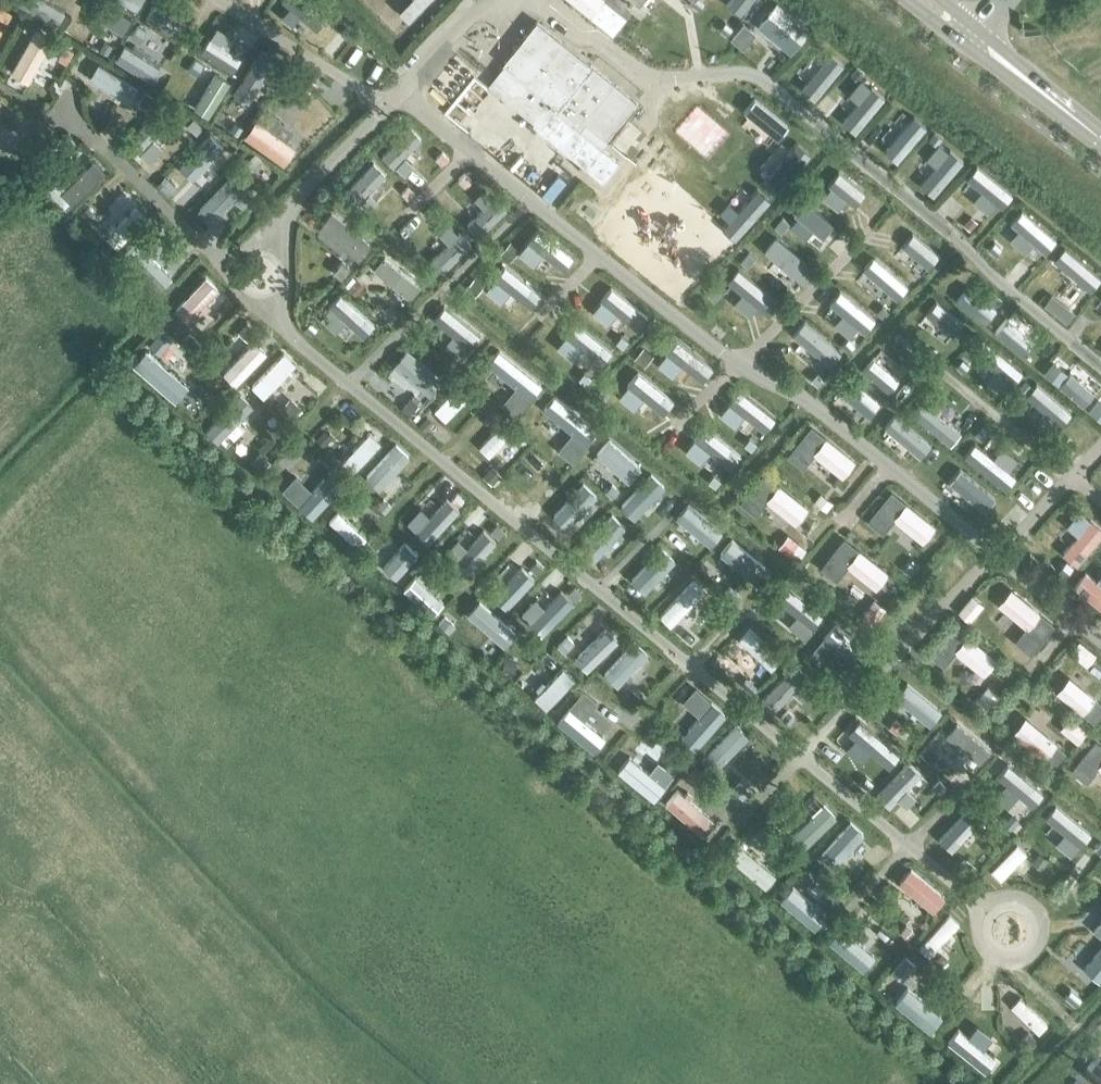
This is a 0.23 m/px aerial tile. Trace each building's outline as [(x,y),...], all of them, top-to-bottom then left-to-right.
[(102,0),(95,0),(90,8),(111,21),(109,24),(115,28),(117,25),(123,29),(130,17),(102,0)] [(137,9),(142,0),(122,0),(137,9)] [(305,17),(317,3),(313,0),(285,0),(305,17)] [(619,11),(628,0),(606,0),(619,11)] [(184,25),(152,2),(144,13),(176,36),(184,25)] [(791,57),(811,32),(777,5),(757,29),(791,57)] [(310,20),(335,42),(347,28),(322,6),(310,20)] [(529,127),(600,184),(616,165),(575,132),(611,87),(534,25),(501,66),(502,67),(485,89),(531,125),(529,127)] [(33,40),(13,75),(24,82),(45,46),(33,40)] [(241,59),(210,41),(203,52),(235,70),(241,59)] [(118,60),(150,80),(159,67),(138,55),(141,50),(131,44),(129,49),(126,47),(118,60)] [(261,52),(237,93),(252,102),(276,61),(261,52)] [(815,103),(844,67),(831,56),(801,92),(815,103)] [(137,86),(98,63),(89,78),(128,101),(137,86)] [(230,81),(211,69),(189,106),(208,118),(230,81)] [(843,125),(856,136),(885,100),(872,89),(843,125)] [(326,109),(297,92),(290,103),(319,120),(326,109)] [(132,136),(143,146),(172,115),(161,105),(132,136)] [(885,154),(897,164),(927,128),(915,118),(885,154)] [(408,127),(382,153),(395,166),(421,139),(408,127)] [(218,147),(210,139),(208,137),(178,168),(188,177),(207,158),(210,161),(213,157),(210,154),(218,147)] [(934,200),(956,174),(964,164),(951,152),(921,188),(934,200)] [(781,186),(790,177),(770,158),(762,168),(772,177),(769,181),(772,184),(775,181),(781,186)] [(61,191),(72,203),(106,170),(95,159),(61,191)] [(345,189),(358,202),(385,175),(372,163),(345,189)] [(997,207),(1002,212),(1014,199),(978,169),(967,182),(981,194),(973,204),(988,217),(997,207)] [(829,183),(866,213),(876,202),(838,171),(829,183)] [(244,185),(237,178),(234,176),(204,206),(214,216),(233,197),(236,200),(240,196),(236,193),(244,185)] [(494,197),(468,223),(480,236),(507,210),(494,197)] [(799,214),(836,244),(846,233),(808,202),(799,214)] [(107,235),(116,243),(140,216),(132,208),(107,235)] [(368,240),(333,213),(323,226),(358,253),(368,240)] [(1012,226),(1046,256),(1056,244),(1022,214),(1012,226)] [(891,234),(928,265),(939,253),(901,221),(891,234)] [(528,240),(566,271),(576,258),(538,228),(528,240)] [(432,259),(444,271),(471,245),(458,232),(432,259)] [(765,248),(802,279),(812,267),(775,236),(765,248)] [(125,255),(159,288),(172,275),(137,242),(125,255)] [(1091,294),(1100,282),(1100,281),(1065,251),(1054,264),(1091,294)] [(859,265),(898,296),(908,284),(870,253),(859,265)] [(420,285),(384,255),(374,268),(410,297),(420,285)] [(493,276),(531,307),(540,295),(502,264),(493,276)] [(731,282),(769,313),(779,301),(741,270),(731,282)] [(601,299),(639,329),(649,317),(611,287),(601,299)] [(826,299),(864,330),(874,318),(836,287),(826,299)] [(976,314),(950,292),(942,301),(968,323),(976,314)] [(200,298),(175,324),(184,333),(209,306),(200,298)] [(311,310),(344,337),(352,327),(333,311),(336,307),(327,300),(324,305),(319,301),(311,310)] [(439,320),(468,342),(476,331),(447,309),(439,320)] [(962,332),(935,309),(928,318),(954,340),(962,332)] [(793,333),(830,364),(840,352),(803,321),(793,333)] [(566,335),(603,364),(613,352),(576,322),(566,335)] [(1038,347),(1008,322),(1000,332),(1030,357),(1038,347)] [(664,349),(702,380),(712,368),(674,338),(664,349)] [(493,344),(473,369),(482,377),(503,353),(493,344)] [(251,345),(224,371),(233,380),(259,355),(251,345)] [(1020,369),(990,345),(982,355),(1012,379),(1020,369)] [(440,378),(406,350),(398,360),(432,388),(440,378)] [(284,351),(252,385),(263,396),(283,376),(287,379),(292,374),(289,371),(296,363),(284,351)] [(145,367),(173,390),(182,380),(153,357),(145,367)] [(874,377),(904,403),(913,392),(883,367),(874,377)] [(1072,371),(1064,381),(1094,405),(1100,397),(1100,395),(1072,371)] [(628,384),(665,415),(675,402),(638,372),(628,384)] [(525,388),(551,410),(560,401),(534,378),(525,388)] [(1058,400),(1032,379),(1023,389),(1038,401),(1035,405),(1042,410),(1045,406),(1050,410),(1058,400)] [(460,383),(435,409),(446,419),(471,393),(460,383)] [(850,393),(877,415),(885,405),(858,383),(850,393)] [(728,400),(766,431),(775,419),(737,389),(728,400)] [(243,392),(211,426),(222,436),(240,417),(244,421),(251,414),(248,410),(255,403),(243,392)] [(914,409),(940,430),(948,420),(922,399),(914,409)] [(1080,404),(1055,433),(1064,441),(1090,413),(1080,404)] [(558,446),(583,419),(573,410),(548,438),(558,446)] [(892,427),(919,449),(927,440),(900,417),(892,427)] [(693,437),(732,468),(742,456),(703,425),(693,437)] [(811,426),(787,456),(802,468),(814,453),(843,475),(855,460),(811,426)] [(370,431),(343,460),(354,470),(381,441),(370,431)] [(966,450),(1000,478),(1009,466),(975,438),(966,450)] [(612,441),(604,451),(630,473),(638,463),(612,441)] [(539,447),(513,476),(522,485),(537,468),(540,471),(547,464),(544,461),(548,456),(539,447)] [(935,462),(962,484),(970,474),(942,452),(935,462)] [(393,454),(371,478),(380,487),(402,463),(393,454)] [(281,464),(273,474),(282,482),(281,482),(290,491),(298,482),(289,473),(290,472),(281,464)] [(318,509),(345,481),(335,472),(332,474),(328,471),(322,478),(326,482),(308,500),(318,509)] [(653,473),(628,500),(637,509),(662,482),(653,473)] [(763,473),(740,503),(756,515),(767,500),(796,522),(808,507),(763,473)] [(971,492),(998,514),(1006,504),(979,482),(971,492)] [(583,484),(558,511),(567,519),(592,492),(583,484)] [(891,491),(867,520),(883,533),(894,518),(923,541),(935,526),(891,491)] [(421,525),(432,535),(459,506),(448,496),(421,525)] [(717,529),(690,506),(681,516),(709,539),(717,529)] [(330,520),(358,547),(367,537),(338,511),(330,520)] [(615,512),(591,539),(600,547),(624,520),(615,512)] [(471,518),(444,545),(455,556),(474,537),(478,541),(483,536),(478,532),(482,528),(471,518)] [(1091,518),(1062,553),(1076,564),(1100,534),(1100,526),(1091,518)] [(844,537),(820,568),(836,580),(847,565),(876,588),(888,572),(844,537)] [(407,543),(384,569),(394,577),(417,552),(407,543)] [(766,568),(737,544),(729,554),(747,570),(743,574),(751,581),(756,576),(758,577),(766,568)] [(661,549),(636,575),(644,584),(670,558),(661,549)] [(432,558),(406,586),(416,595),(431,579),(436,583),(442,577),(436,572),(441,567),(432,558)] [(506,606),(538,574),(527,563),(510,580),(506,576),(498,584),(502,588),(495,595),(506,606)] [(1086,572),(1074,586),(1100,607),(1100,585),(1086,572)] [(693,581),(660,615),(671,625),(703,591),(693,581)] [(821,614),(787,586),(779,596),(795,609),(792,612),(798,618),(801,614),(813,624),(821,614)] [(1011,588),(998,604),(1025,627),(1014,641),(1029,654),(1054,624),(1011,588)] [(535,633),(561,605),(551,596),(533,616),(529,611),(523,617),(528,622),(526,624),(535,633)] [(445,618),(471,640),(479,630),(453,608),(445,618)] [(861,645),(834,622),(825,632),(853,655),(861,645)] [(953,623),(928,653),(944,666),(955,651),(984,674),(996,659),(953,623)] [(739,639),(771,669),(781,657),(750,627),(739,639)] [(616,683),(641,654),(632,645),(606,674),(616,683)] [(546,708),(575,678),(563,666),(534,696),(546,708)] [(791,671),(763,700),(775,712),(790,696),(795,701),(803,693),(797,688),(803,682),(791,671)] [(1056,691),(1094,722),(1100,714),(1100,703),(1069,676),(1056,691)] [(668,717),(695,690),(685,680),(658,707),(668,717)] [(902,695),(930,718),(938,709),(910,686),(902,695)] [(715,712),(690,739),(699,747),(724,721),(715,712)] [(1024,718),(1012,732),(1054,765),(1065,751),(1024,718)] [(944,729),(970,753),(979,743),(952,719),(944,729)] [(571,730),(599,753),(608,743),(580,720),(571,730)] [(851,733),(884,761),(894,749),(861,721),(851,733)] [(743,728),(718,754),(727,763),(752,736),(743,728)] [(1071,770),(1086,782),(1097,768),(1100,771),(1100,744),(1095,739),(1071,770)] [(624,767),(652,790),(660,780),(632,756),(624,767)] [(913,761),(879,795),(889,805),(923,772),(913,761)] [(1037,788),(1007,764),(999,774),(1018,789),(1015,793),(1021,797),(1023,794),(1029,798),(1037,788)] [(678,807),(706,831),(715,820),(687,797),(678,807)] [(824,803),(796,833),(806,842),(834,812),(824,803)] [(972,806),(944,836),(955,846),(970,829),(975,834),(983,826),(977,821),(982,816),(972,806)] [(1092,839),(1057,809),(1045,823),(1064,839),(1056,849),(1071,861),(1079,851),(1080,852),(1092,839)] [(1017,843),(992,870),(1001,879),(1027,852),(1017,843)] [(729,856),(757,879),(766,868),(738,845),(729,856)] [(888,886),(920,912),(928,902),(897,876),(888,886)] [(781,899),(809,922),(818,912),(790,889),(781,899)] [(946,918),(918,948),(927,957),(955,927),(946,918)] [(833,941),(861,965),(869,955),(841,931),(833,941)] [(1083,973),(1100,986),(1100,985),(1100,951),(1083,973)] [(885,985),(916,1011),(925,1001),(894,975),(885,985)] [(1014,1009),(1036,1032),(1047,1022),(1024,999),(1014,1009)] [(962,1050),(996,1078),(1007,1066),(987,1049),(989,1046),(983,1041),(980,1044),(973,1038),(962,1050)] [(1096,1067),(1085,1082),(1088,1083),(1100,1083),(1100,1071),(1096,1067)]
